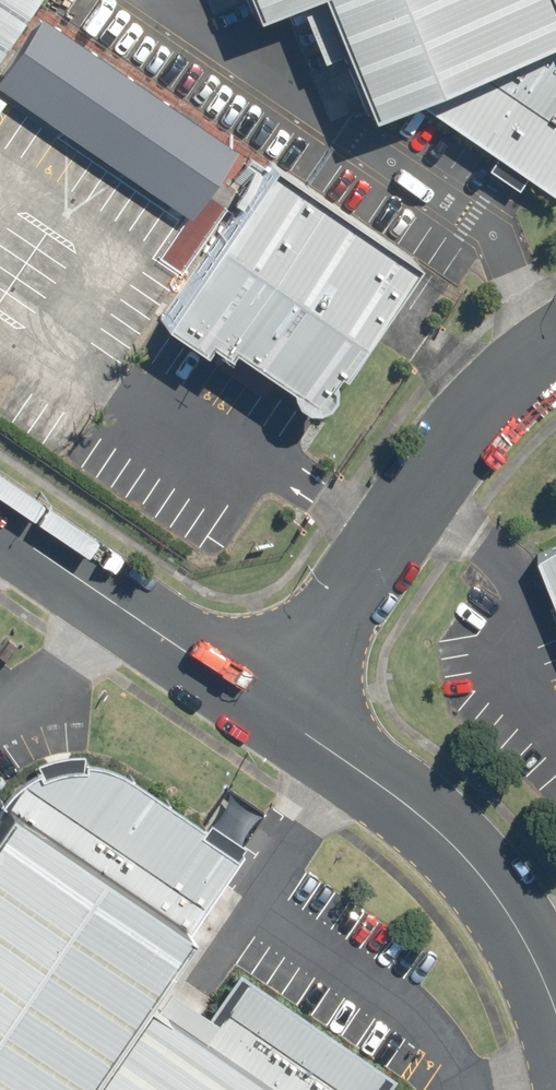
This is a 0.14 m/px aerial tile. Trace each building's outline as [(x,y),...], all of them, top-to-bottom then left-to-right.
[(37,0),(0,0),(0,56),(37,0)] [(264,14),(299,0),(259,0),(264,14)] [(554,0),(331,0),(377,113),(416,97),(555,194),(555,5),(554,0)] [(0,75),(0,81),(187,209),(231,146),(41,16),(0,75)] [(419,266),(275,166),(167,321),(209,350),(220,335),(322,405),(419,266)] [(529,533),(555,605),(555,517),(529,533)] [(10,802),(0,816),(0,1089),(78,1089),(157,972),(241,853),(119,772),(95,764),(75,761),(51,766),(28,775),(10,802)] [(78,1089),(387,1089),(397,1075),(237,970),(212,1008),(157,972),(78,1089)]
